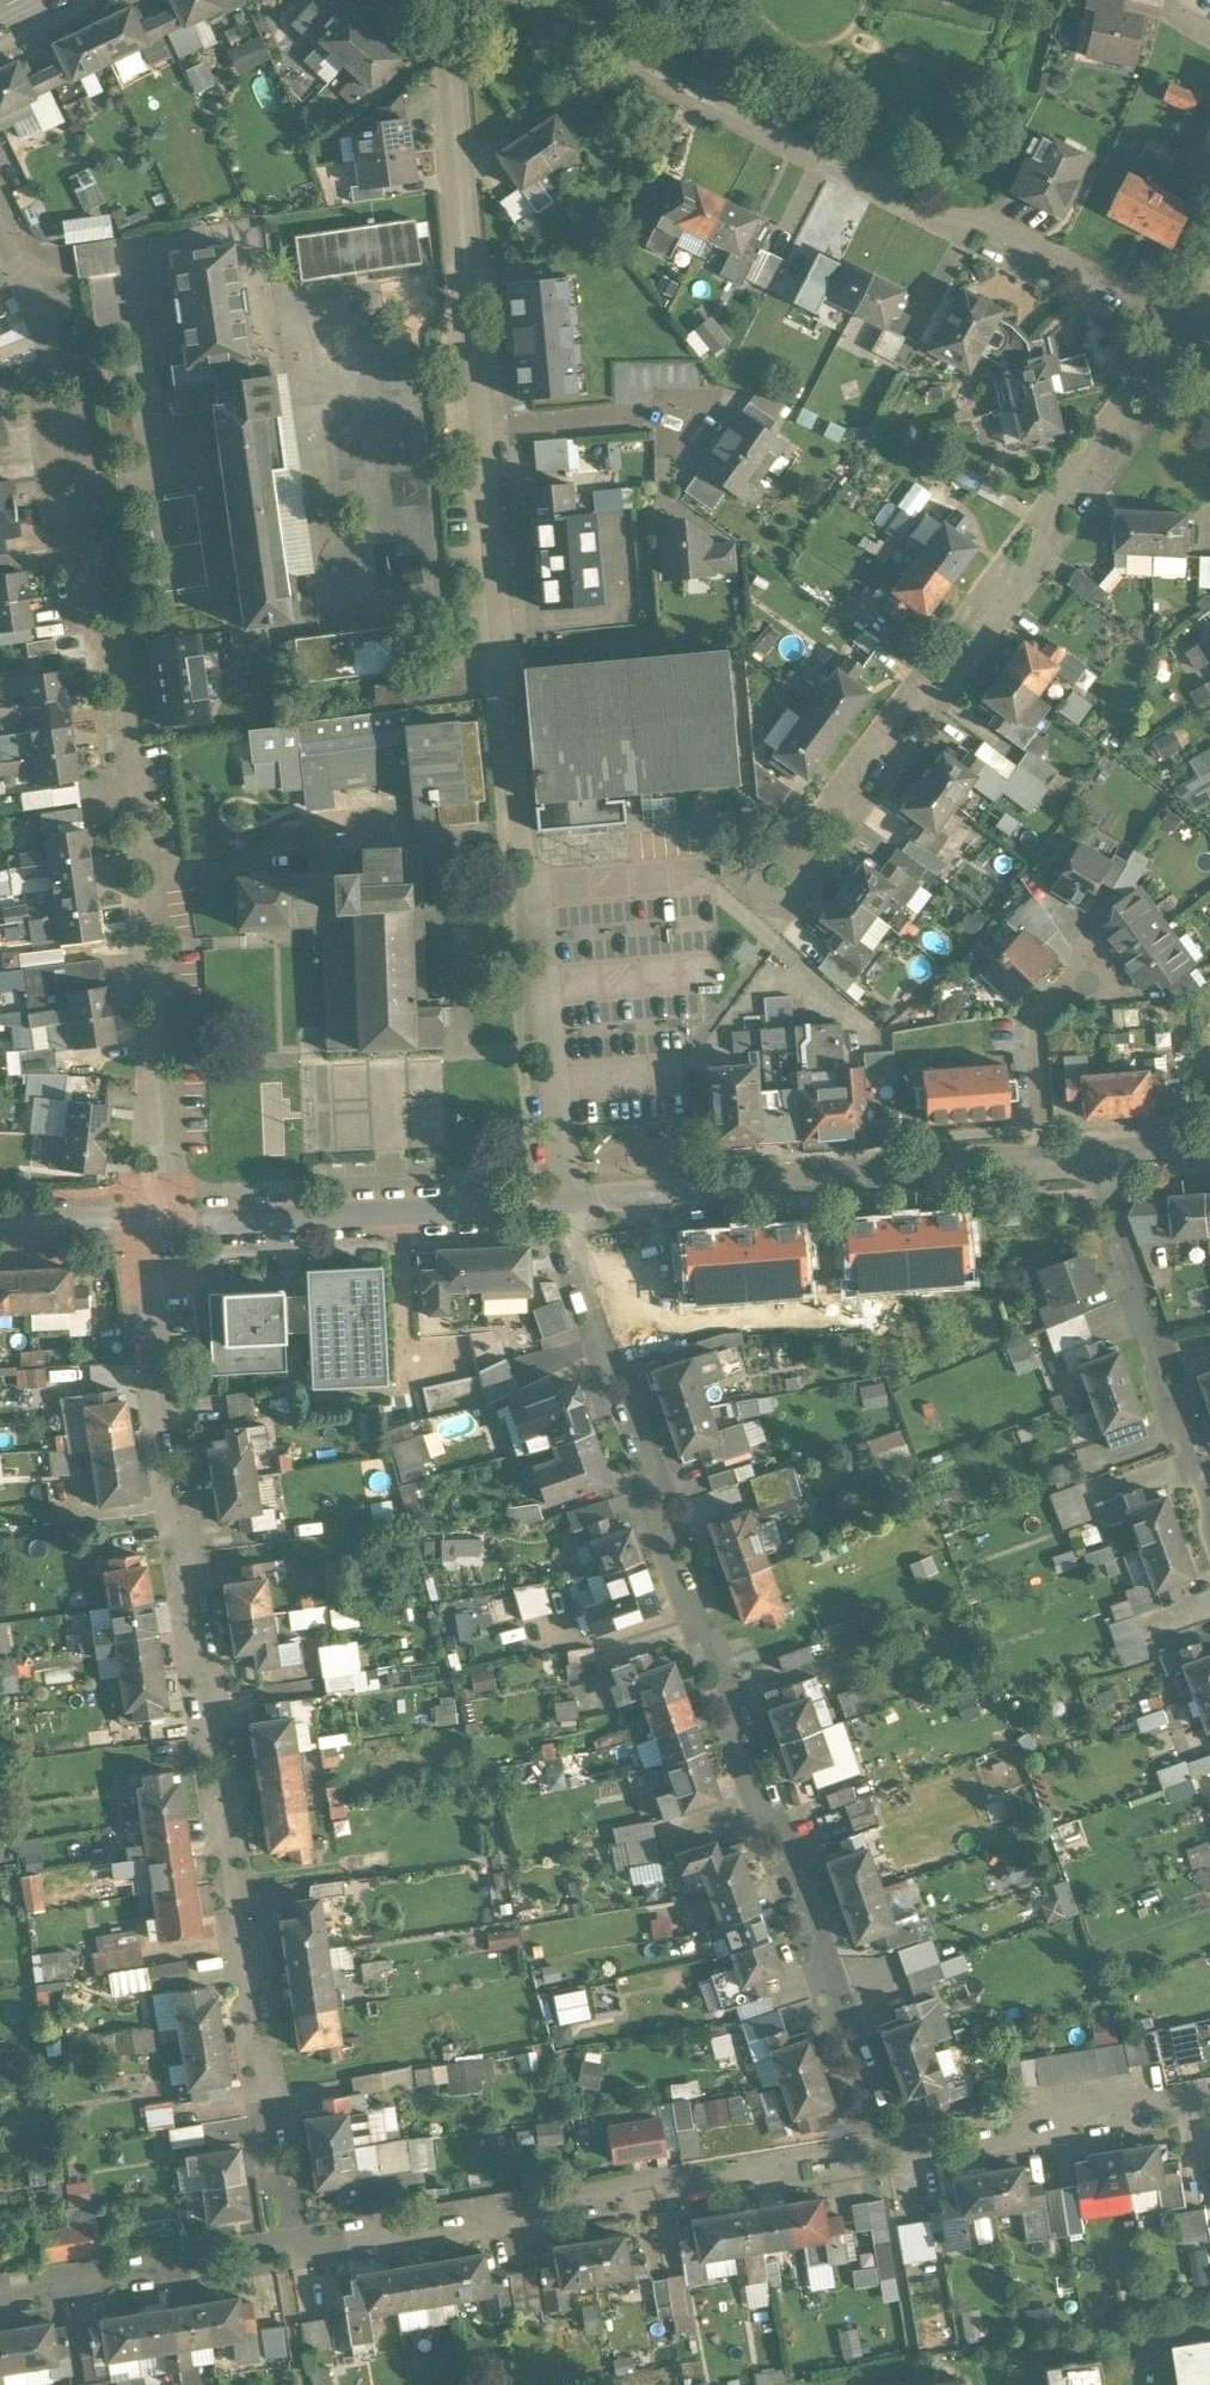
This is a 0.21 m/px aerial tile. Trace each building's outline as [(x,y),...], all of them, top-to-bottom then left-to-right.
[(169,0),(161,0),(167,12),(159,16),(167,34),(182,27),(169,0)] [(182,27),(183,28),(184,28),(221,11),(223,10),(218,0),(170,0),(182,27)] [(223,10),(221,11),(223,16),(245,6),(242,0),(218,0),(223,10)] [(324,0),(316,0),(291,27),(317,50),(321,46),(330,55),(344,67),(371,37),(345,14),(342,17),(324,0)] [(1086,10),(1096,12),(1097,10),(1118,14),(1121,0),(1088,0),(1086,10)] [(128,10),(91,28),(108,64),(145,46),(145,44),(130,14),(128,10)] [(1118,14),(1097,10),(1096,12),(1088,57),(1132,66),(1141,19),(1118,14)] [(159,16),(142,24),(136,11),(130,14),(145,44),(167,34),(159,16)] [(230,26),(217,32),(227,54),(240,48),(230,26)] [(182,27),(167,34),(177,54),(193,47),(184,28),(183,28),(182,27)] [(91,28),(52,46),(69,80),(69,82),(78,78),(108,64),(91,28)] [(167,34),(145,44),(145,46),(155,65),(177,54),(167,34)] [(371,37),(344,67),(358,80),(367,89),(369,90),(379,79),(384,84),(395,72),(390,67),(396,60),(371,37)] [(317,50),(305,63),(319,75),(325,69),(321,65),(330,55),(321,46),(317,50)] [(48,53),(54,66),(45,70),(53,87),(69,80),(54,50),(48,53)] [(208,61),(190,66),(198,90),(216,85),(208,61)] [(0,70),(0,115),(27,102),(33,99),(32,97),(18,67),(16,63),(0,70)] [(38,73),(30,76),(24,64),(18,67),(32,97),(47,90),(38,73)] [(69,80),(53,87),(63,109),(87,97),(78,78),(69,82),(69,80)] [(358,80),(348,90),(345,86),(339,93),(352,105),(367,89),(358,80)] [(1200,96),(1170,84),(1167,93),(1196,105),(1200,96)] [(47,90),(32,97),(33,99),(27,102),(40,130),(61,120),(47,90)] [(1196,105),(1167,93),(1163,101),(1193,114),(1196,105)] [(401,94),(376,109),(378,124),(405,120),(401,94)] [(553,117),(524,137),(547,171),(564,159),(576,151),(568,139),(574,135),(565,121),(559,125),(553,117)] [(405,120),(378,124),(380,133),(369,134),(369,133),(363,134),(363,135),(356,136),(360,162),(409,154),(411,154),(405,120)] [(1042,135),(1030,157),(1024,154),(1023,156),(1027,158),(1009,193),(1059,219),(1090,160),(1042,135)] [(524,137),(497,156),(502,164),(496,169),(505,182),(512,178),(519,189),(520,190),(535,179),(547,171),(524,137)] [(598,140),(584,147),(598,177),(612,170),(598,140)] [(1177,154),(1149,140),(1145,148),(1173,162),(1177,154)] [(1173,162),(1145,148),(1140,156),(1168,171),(1173,162)] [(576,151),(564,159),(577,177),(589,169),(576,151)] [(360,162),(356,163),(360,186),(360,187),(381,184),(381,185),(413,180),(409,154),(360,162)] [(87,209),(107,200),(91,165),(71,175),(87,209)] [(665,173),(650,165),(637,193),(652,200),(665,173)] [(1194,208),(1131,176),(1111,214),(1174,247),(1194,208)] [(535,179),(520,190),(536,213),(551,203),(535,179)] [(381,184),(360,187),(360,186),(350,187),(353,205),(384,200),(381,185),(381,184)] [(691,193),(685,190),(679,201),(685,205),(676,223),(676,224),(684,228),(707,240),(725,204),(705,194),(705,193),(694,187),(691,193)] [(519,189),(500,202),(517,227),(536,213),(520,190),(519,189)] [(670,197),(661,215),(676,223),(685,205),(679,201),(670,197)] [(725,204),(707,240),(734,254),(737,255),(738,254),(746,237),(753,240),(759,227),(753,224),(756,218),(745,213),(745,214),(725,204)] [(661,215),(660,214),(644,246),(668,258),(675,245),(684,228),(676,224),(676,223),(661,215)] [(413,221),(294,239),(300,281),(419,263),(413,221)] [(707,240),(684,228),(675,245),(698,257),(707,240)] [(753,240),(746,237),(738,254),(751,261),(753,261),(761,244),(753,240)] [(110,240),(73,246),(75,263),(113,257),(110,240)] [(231,246),(170,255),(176,299),(172,300),(176,323),(180,322),(186,365),(171,367),(178,415),(212,410),(243,630),(300,622),(294,577),(284,579),(269,472),(284,470),(276,415),(277,415),(272,376),(250,379),(241,314),(246,313),(242,290),(238,290),(231,246)] [(767,253),(753,281),(769,290),(784,261),(767,253)] [(751,261),(738,254),(737,255),(734,254),(729,265),(745,273),(751,261)] [(821,297),(830,279),(837,266),(817,256),(793,303),(813,313),(821,297)] [(113,257),(75,263),(77,279),(115,273),(113,257)] [(837,266),(830,279),(821,297),(852,313),(871,278),(850,267),(851,267),(840,261),(837,266)] [(871,278),(852,313),(883,329),(884,328),(892,311),(898,314),(905,301),(899,298),(901,293),(890,287),(871,278)] [(507,284),(518,401),(576,396),(573,367),(579,366),(577,345),(571,346),(569,328),(575,328),(573,307),(567,307),(564,279),(507,284)] [(769,290),(753,281),(747,292),(764,301),(769,290)] [(973,298),(968,309),(955,302),(934,342),(951,352),(946,360),(966,371),(975,355),(997,317),(999,312),(973,298)] [(898,314),(892,311),(884,328),(899,335),(907,318),(898,314)] [(9,330),(0,312),(0,334),(9,330)] [(732,340),(712,316),(686,338),(701,357),(711,348),(715,354),(732,340)] [(997,317),(975,355),(1002,370),(1003,374),(1004,374),(1018,370),(1016,364),(1032,360),(1028,342),(1011,325),(997,317)] [(917,344),(904,337),(890,362),(903,369),(917,344)] [(1051,337),(1028,342),(1032,360),(1042,357),(1044,365),(1046,376),(1054,375),(1055,375),(1052,363),(1057,362),(1057,361),(1051,337)] [(1084,354),(1057,361),(1057,362),(1052,363),(1055,375),(1054,375),(1059,396),(1093,387),(1084,354)] [(1032,360),(1016,364),(1018,370),(1044,365),(1042,357),(1032,360)] [(1018,370),(1004,374),(1009,395),(1012,408),(1051,399),(1045,377),(1046,377),(1046,376),(1044,365),(1018,370)] [(993,398),(1009,395),(1004,374),(1003,374),(988,378),(993,398)] [(1051,399),(1012,408),(1019,442),(1034,438),(1049,435),(1059,432),(1057,420),(1056,420),(1051,399)] [(776,422),(749,402),(740,414),(767,434),(776,422)] [(740,414),(739,413),(719,441),(764,473),(783,446),(767,434),(740,414)] [(1049,435),(1034,438),(1035,445),(1051,441),(1049,435)] [(564,440),(535,443),(538,473),(567,470),(564,440)] [(719,441),(699,468),(700,469),(727,489),(744,500),(764,473),(719,441)] [(938,474),(928,468),(922,481),(932,486),(938,474)] [(727,489),(700,469),(683,492),(711,512),(727,489)] [(13,509),(9,481),(0,482),(0,511),(13,509)] [(569,484),(528,488),(531,518),(571,515),(569,484)] [(621,489),(591,492),(593,511),(623,507),(621,489)] [(0,511),(0,539),(3,539),(17,537),(13,509),(0,511)] [(969,523),(953,511),(947,520),(943,525),(959,536),(963,531),(969,523)] [(947,520),(935,512),(930,518),(940,525),(942,524),(943,525),(947,520)] [(1153,514),(1118,512),(1117,521),(1111,521),(1110,537),(1117,538),(1116,552),(1127,553),(1151,554),(1153,514)] [(571,515),(531,518),(540,609),(600,603),(592,513),(571,515)] [(1187,515),(1153,514),(1151,554),(1175,555),(1183,556),(1185,556),(1186,541),(1193,541),(1194,525),(1187,525),(1187,515)] [(707,541),(679,520),(660,522),(664,573),(669,578),(710,575),(707,546),(707,541)] [(943,525),(942,524),(940,525),(916,558),(949,582),(967,558),(974,548),(959,536),(943,525)] [(974,539),(963,531),(959,536),(970,544),(974,539)] [(734,543),(707,546),(710,575),(736,572),(734,543)] [(377,555),(379,585),(422,583),(420,552),(377,555)] [(1127,553),(1116,552),(1115,566),(1126,566),(1127,553)] [(1152,577),(1162,578),(1163,568),(1174,568),(1175,555),(1151,554),(1152,577)] [(1175,555),(1174,568),(1182,569),(1183,556),(1175,555)] [(949,582),(916,558),(893,590),(891,592),(893,593),(908,605),(919,613),(924,617),(931,607),(931,606),(949,582)] [(0,563),(0,575),(8,573),(7,562),(0,563)] [(1202,567),(1201,595),(1209,595),(1209,567),(1202,567)] [(1174,568),(1163,568),(1162,578),(1182,578),(1182,569),(1174,568)] [(1107,591),(1077,569),(1066,585),(1096,607),(1107,591)] [(0,575),(0,604),(26,600),(22,572),(8,573),(0,575)] [(883,583),(876,577),(870,584),(878,590),(883,583)] [(893,590),(883,583),(878,590),(871,598),(883,607),(893,593),(891,592),(893,590)] [(908,605),(893,593),(883,607),(898,618),(904,610),(908,605)] [(0,604),(0,631),(30,627),(26,600),(0,604)] [(919,613),(908,605),(904,610),(915,619),(919,613)] [(1196,623),(1205,636),(1209,633),(1209,614),(1196,623)] [(414,626),(294,641),(300,683),(420,668),(414,626)] [(197,633),(148,641),(154,678),(156,678),(157,688),(155,688),(160,726),(209,719),(206,696),(201,696),(195,657),(201,656),(197,633)] [(877,647),(859,633),(852,642),(870,657),(877,647)] [(1192,648),(1202,665),(1209,660),(1209,637),(1192,648)] [(444,638),(417,642),(422,681),(448,678),(444,638)] [(53,639),(25,643),(27,657),(55,653),(53,639)] [(1023,645),(1003,673),(1035,696),(1055,669),(1056,668),(1053,666),(1038,655),(1042,649),(1031,640),(1026,647),(1023,645)] [(1042,649),(1038,655),(1053,666),(1063,653),(1048,641),(1042,649)] [(1063,653),(1053,666),(1056,668),(1055,669),(1071,681),(1084,664),(1065,650),(1063,653)] [(727,651),(522,670),(534,803),(564,800),(567,829),(598,826),(595,797),(739,784),(727,651)] [(840,666),(828,657),(823,664),(834,672),(835,670),(836,671),(840,666)] [(853,662),(846,657),(840,666),(836,671),(852,682),(856,677),(862,669),(855,664),(856,663),(853,661),(853,662)] [(836,671),(835,670),(834,672),(810,704),(842,728),(860,704),(868,694),(863,690),(867,685),(856,677),(852,682),(836,671)] [(60,671),(21,677),(23,693),(25,705),(64,699),(60,671)] [(1035,696),(1003,673),(983,700),(986,702),(982,708),(993,716),(997,710),(1013,722),(1015,724),(1016,722),(1035,696)] [(0,680),(0,687),(1,696),(23,693),(21,677),(0,680)] [(1200,688),(1208,700),(1209,699),(1209,682),(1200,688)] [(401,684),(375,688),(378,713),(404,710),(401,684)] [(0,696),(0,708),(25,705),(23,693),(1,696),(0,696)] [(1071,693),(1056,712),(1066,720),(1081,700),(1071,693)] [(64,699),(25,705),(27,716),(29,732),(68,726),(64,699)] [(842,728),(810,704),(767,762),(783,774),(789,767),(805,779),(825,753),(824,752),(842,728)] [(0,708),(0,720),(27,716),(25,705),(0,708)] [(378,713),(296,724),(296,725),(303,787),(305,807),(332,804),(330,788),(411,778),(417,826),(474,821),(472,799),(480,799),(473,723),(407,729),(405,710),(404,710),(378,713)] [(993,716),(987,724),(1003,735),(1009,727),(1013,722),(997,710),(993,716)] [(1025,728),(1016,722),(1015,724),(1013,722),(1009,727),(1020,735),(1025,728)] [(296,725),(249,730),(252,761),(279,758),(282,789),(303,787),(296,725)] [(68,726),(29,732),(31,746),(33,758),(72,752),(68,726)] [(1054,735),(1045,728),(1038,739),(1047,746),(1054,735)] [(31,746),(3,750),(5,762),(33,758),(31,746)] [(946,757),(943,755),(923,783),(954,806),(974,780),(975,778),(973,776),(957,765),(961,759),(950,751),(946,757)] [(961,759),(957,765),(973,776),(976,772),(983,763),(967,751),(961,759)] [(1198,779),(1209,772),(1209,751),(1189,764),(1198,779)] [(72,752),(33,758),(35,770),(37,785),(76,780),(72,752)] [(1030,757),(1020,770),(1046,788),(1056,775),(1030,757)] [(33,758),(5,762),(6,774),(35,770),(33,758)] [(790,790),(754,763),(753,763),(756,797),(775,811),(790,790)] [(1046,788),(1020,770),(1010,784),(1035,802),(1046,788)] [(987,780),(976,772),(973,776),(975,778),(974,780),(989,792),(1000,777),(993,772),(987,780)] [(1191,783),(1202,802),(1209,797),(1209,772),(1198,779),(1191,783)] [(954,806),(923,783),(902,810),(905,812),(901,818),(912,826),(916,821),(932,832),(934,834),(937,830),(954,806)] [(76,787),(50,791),(52,806),(78,802),(76,787)] [(79,809),(53,812),(55,828),(81,824),(79,809)] [(932,832),(916,821),(912,826),(906,835),(922,846),(932,832)] [(83,829),(44,834),(47,851),(48,863),(87,858),(83,829)] [(937,830),(934,834),(932,832),(922,846),(933,854),(946,836),(937,830)] [(964,839),(958,848),(965,854),(972,845),(964,839)] [(1080,845),(1053,888),(1084,908),(1101,881),(1111,864),(1111,863),(1080,845)] [(419,848),(359,850),(360,874),(286,877),(288,928),(321,927),(326,1053),(372,1051),(372,1053),(376,1053),(376,1058),(395,1057),(395,1053),(398,1052),(398,1050),(442,1049),(440,1008),(424,1009),(419,848)] [(925,869),(896,848),(886,861),(915,882),(925,869)] [(47,851),(18,855),(20,867),(48,863),(47,851)] [(1128,863),(1113,888),(1130,898),(1136,894),(1133,888),(1149,860),(1135,852),(1128,863)] [(18,855),(8,857),(10,868),(20,867),(18,855)] [(1128,863),(1115,856),(1111,863),(1111,864),(1101,881),(1113,888),(1128,863)] [(87,858),(48,863),(50,875),(52,889),(91,883),(87,858)] [(866,867),(863,864),(842,893),(874,917),(889,896),(895,888),(877,875),(881,868),(870,860),(866,867)] [(915,882),(886,861),(881,868),(877,875),(895,888),(889,896),(899,903),(915,882)] [(48,863),(20,867),(22,878),(50,875),(48,863)] [(286,877),(241,878),(243,930),(288,928),(286,877)] [(91,883),(52,889),(54,904),(56,917),(95,911),(91,883)] [(842,893),(821,921),(851,943),(853,944),(857,940),(874,917),(842,893)] [(1153,907),(1144,896),(1136,894),(1130,898),(1119,907),(1117,916),(1119,919),(1106,929),(1104,935),(1122,960),(1163,930),(1152,914),(1153,907)] [(1032,896),(1005,924),(1018,937),(1025,929),(1042,945),(1057,930),(1032,896)] [(54,904),(26,908),(28,921),(56,917),(54,904)] [(95,911),(56,917),(58,928),(60,944),(99,939),(95,911)] [(56,917),(28,921),(29,932),(58,928),(56,917)] [(851,943),(821,921),(817,927),(831,937),(825,945),(831,949),(841,956),(851,943)] [(906,921),(897,933),(905,939),(914,927),(906,921)] [(1018,937),(980,976),(996,991),(998,990),(1012,1003),(1044,969),(1041,966),(1052,955),(1042,945),(1025,929),(1018,937)] [(1191,965),(1165,929),(1163,930),(1122,960),(1142,988),(1157,977),(1164,986),(1186,970),(1191,965)] [(897,933),(890,944),(897,949),(905,939),(897,933)] [(873,953),(857,940),(853,944),(851,943),(841,956),(860,971),(873,953)] [(744,941),(731,958),(741,965),(754,948),(744,941)] [(32,947),(34,967),(62,963),(60,944),(32,947)] [(831,949),(818,968),(844,992),(860,971),(841,956),(831,949)] [(67,993),(106,988),(102,958),(62,963),(34,967),(22,968),(29,1011),(30,1015),(41,1014),(70,1010),(67,993)] [(1186,970),(1164,986),(1173,998),(1184,997),(1199,988),(1186,970)] [(106,988),(67,993),(70,1010),(72,1021),(110,1016),(106,988)] [(791,997),(764,999),(766,1030),(793,1028),(791,997)] [(31,1027),(30,1015),(29,1011),(0,1010),(0,1025),(31,1027)] [(70,1010),(41,1014),(43,1026),(72,1021),(70,1010)] [(1201,1012),(1186,1012),(1186,1035),(1201,1035),(1201,1012)] [(41,1014),(30,1015),(31,1027),(43,1026),(41,1014)] [(110,1016),(72,1021),(73,1034),(76,1048),(114,1043),(110,1016)] [(72,1021),(43,1026),(45,1038),(73,1034),(72,1021)] [(839,1025),(793,1028),(795,1048),(797,1073),(843,1070),(839,1025)] [(43,1026),(31,1027),(33,1040),(45,1038),(43,1026)] [(766,1030),(759,1031),(761,1050),(795,1048),(793,1028),(766,1030)] [(759,1031),(731,1033),(732,1054),(761,1052),(761,1050),(759,1031)] [(1135,1031),(1096,1034),(1097,1051),(1136,1048),(1135,1031)] [(73,1034),(45,1038),(48,1052),(63,1050),(76,1048),(73,1034)] [(795,1048),(761,1050),(761,1052),(762,1067),(763,1067),(777,1065),(779,1084),(779,1091),(756,1093),(760,1144),(802,1140),(797,1073),(795,1048)] [(67,1076),(63,1050),(48,1052),(22,1055),(24,1075),(28,1075),(67,1076)] [(893,1051),(863,1054),(867,1087),(895,1085),(893,1051)] [(1136,1061),(1137,1073),(1149,1072),(1150,1075),(1166,1074),(1165,1057),(1147,1059),(1147,1060),(1136,1061)] [(1063,1063),(1064,1082),(1081,1081),(1081,1078),(1092,1077),(1091,1067),(1082,1068),(1082,1062),(1063,1063)] [(777,1065),(763,1067),(764,1085),(779,1084),(777,1065)] [(1004,1065),(922,1071),(926,1123),(1007,1117),(1004,1065)] [(754,1066),(708,1069),(714,1141),(717,1141),(718,1147),(760,1144),(756,1093),(754,1066)] [(843,1070),(797,1073),(802,1140),(802,1141),(865,1136),(864,1122),(860,1069),(843,1070)] [(1092,1077),(1081,1078),(1081,1081),(1083,1100),(1075,1101),(1077,1114),(1084,1114),(1084,1119),(1153,1114),(1152,1108),(1159,1108),(1158,1094),(1151,1095),(1150,1075),(1149,1072),(1137,1073),(1092,1077)] [(1166,1074),(1150,1075),(1151,1095),(1158,1094),(1167,1093),(1166,1074)] [(64,1106),(67,1076),(28,1075),(24,1102),(56,1105),(64,1106)] [(1081,1081),(1064,1082),(1066,1101),(1075,1101),(1083,1100),(1081,1081)] [(109,1106),(70,1102),(69,1107),(62,1170),(101,1175),(109,1106)] [(62,1170),(69,1107),(64,1106),(56,1105),(49,1168),(62,1170)] [(897,1120),(864,1122),(865,1136),(898,1134),(897,1120)] [(1206,1196),(1184,1198),(1183,1197),(1171,1198),(1175,1239),(1209,1236),(1206,1196)] [(1171,1198),(1136,1201),(1129,1216),(1138,1242),(1175,1239),(1171,1198)] [(964,1252),(970,1251),(969,1235),(963,1235),(961,1215),(914,1219),(914,1218),(892,1220),(892,1221),(845,1225),(847,1244),(840,1245),(842,1261),(848,1261),(850,1280),(888,1277),(889,1286),(927,1283),(927,1274),(965,1270),(964,1252)] [(802,1264),(809,1264),(808,1247),(801,1248),(799,1228),(753,1232),(753,1230),(730,1231),(730,1234),(683,1237),(685,1257),(678,1257),(679,1274),(686,1273),(688,1292),(726,1289),(727,1298),(765,1295),(765,1286),(803,1283),(802,1264)] [(527,1248),(479,1250),(482,1290),(481,1290),(481,1299),(530,1296),(527,1248)] [(479,1250),(436,1252),(436,1254),(439,1292),(447,1292),(481,1290),(482,1290),(479,1250)] [(429,1271),(421,1271),(421,1272),(420,1272),(421,1292),(426,1291),(427,1317),(448,1316),(447,1292),(439,1292),(436,1254),(429,1254),(429,1271)] [(1083,1256),(1039,1271),(1051,1305),(1052,1306),(1079,1296),(1095,1291),(1083,1256)] [(353,1270),(306,1272),(307,1301),(280,1302),(279,1293),(208,1296),(212,1374),(283,1370),(281,1332),(309,1331),(311,1388),(385,1385),(384,1370),(379,1269),(353,1270)] [(57,1271),(27,1273),(30,1315),(69,1312),(72,1312),(72,1310),(70,1290),(77,1290),(76,1275),(70,1276),(69,1270),(57,1270),(57,1271)] [(0,1274),(0,1316),(30,1315),(27,1273),(0,1274)] [(77,1290),(70,1290),(72,1310),(77,1310),(88,1309),(87,1289),(77,1290)] [(1079,1296),(1052,1306),(1051,1305),(1040,1309),(1047,1329),(1081,1315),(1085,1313),(1079,1296)] [(561,1301),(532,1311),(542,1340),(571,1330),(561,1301)] [(72,1310),(72,1312),(69,1312),(69,1324),(78,1324),(77,1310),(72,1310)] [(1047,1329),(1045,1330),(1055,1358),(1074,1351),(1092,1344),(1081,1315),(1047,1329)] [(722,1334),(666,1353),(670,1366),(713,1353),(714,1354),(727,1350),(722,1334)] [(1092,1344),(1074,1351),(1078,1362),(1080,1367),(1098,1360),(1096,1354),(1092,1344)] [(1114,1347),(1096,1354),(1098,1360),(1080,1367),(1078,1368),(1079,1369),(1090,1399),(1128,1386),(1120,1365),(1121,1365),(1114,1347)] [(42,1351),(32,1352),(33,1367),(43,1366),(42,1351)] [(32,1352),(21,1353),(22,1368),(33,1367),(32,1352)] [(670,1366),(652,1372),(661,1400),(668,1421),(707,1409),(699,1384),(721,1377),(714,1354),(713,1353),(670,1366)] [(505,1361),(479,1373),(479,1374),(487,1405),(510,1394),(519,1390),(505,1361)] [(1078,1362),(1065,1366),(1067,1374),(1079,1369),(1078,1368),(1080,1367),(1078,1362)] [(44,1385),(43,1366),(33,1367),(22,1368),(19,1368),(20,1386),(44,1385)] [(1203,1368),(1206,1375),(1201,1377),(1205,1389),(1209,1401),(1209,1366),(1203,1368)] [(487,1405),(479,1374),(424,1387),(431,1417),(487,1405)] [(519,1390),(510,1394),(515,1408),(537,1401),(536,1398),(555,1391),(550,1375),(519,1390)] [(886,1381),(863,1386),(867,1407),(890,1403),(886,1381)] [(555,1391),(536,1398),(537,1401),(515,1408),(509,1410),(525,1455),(553,1448),(591,1434),(583,1413),(584,1413),(574,1385),(555,1391)] [(1128,1386),(1090,1399),(1101,1430),(1102,1433),(1104,1432),(1122,1425),(1124,1431),(1137,1427),(1135,1421),(1141,1419),(1136,1407),(1128,1386)] [(115,1391),(86,1395),(88,1404),(88,1408),(117,1404),(115,1391)] [(227,1395),(231,1430),(244,1428),(245,1438),(259,1435),(254,1392),(227,1395)] [(86,1395),(72,1398),(74,1406),(88,1404),(86,1395)] [(1060,1395),(1050,1398),(1055,1412),(1065,1409),(1060,1395)] [(763,1412),(762,1397),(740,1399),(741,1414),(763,1412)] [(88,1408),(85,1409),(91,1451),(130,1444),(124,1403),(117,1404),(88,1408)] [(707,1409),(668,1421),(675,1442),(675,1443),(678,1454),(685,1452),(687,1459),(699,1455),(697,1448),(716,1442),(717,1441),(716,1439),(707,1409)] [(1122,1425),(1104,1432),(1106,1437),(1109,1447),(1127,1440),(1124,1431),(1122,1425)] [(752,1427),(743,1430),(747,1444),(757,1441),(752,1427)] [(231,1430),(225,1431),(226,1440),(227,1447),(246,1444),(245,1438),(244,1428),(231,1430)] [(1025,1428),(1017,1431),(1021,1443),(1029,1439),(1025,1428)] [(1101,1430),(1089,1435),(1092,1442),(1106,1437),(1104,1432),(1102,1433),(1101,1430)] [(737,1432),(716,1439),(717,1441),(716,1442),(721,1458),(743,1451),(737,1432)] [(591,1434),(553,1448),(558,1461),(533,1470),(545,1504),(572,1495),(608,1483),(599,1455),(598,1455),(591,1434)] [(248,1444),(248,1446),(260,1444),(259,1435),(245,1438),(246,1444),(248,1444)] [(401,1462),(431,1455),(427,1436),(397,1443),(401,1462)] [(246,1444),(227,1447),(226,1440),(212,1442),(213,1449),(208,1450),(209,1462),(210,1462),(214,1485),(254,1479),(248,1446),(248,1444),(246,1444)] [(716,1442),(697,1448),(699,1455),(702,1464),(721,1458),(716,1442)] [(130,1444),(91,1451),(97,1487),(97,1493),(137,1487),(130,1444)] [(287,1454),(277,1455),(280,1469),(289,1468),(287,1454)] [(1079,1459),(1050,1469),(1059,1492),(1076,1485),(1087,1481),(1079,1459)] [(783,1469),(749,1480),(758,1509),(792,1498),(783,1469)] [(734,1472),(702,1482),(706,1495),(738,1484),(734,1472)] [(254,1479),(214,1485),(217,1506),(216,1506),(218,1519),(224,1518),(225,1525),(239,1523),(237,1516),(257,1513),(259,1512),(259,1510),(254,1479)] [(1059,1492),(1050,1495),(1063,1530),(1089,1520),(1076,1485),(1059,1492)] [(88,1508),(99,1506),(97,1493),(97,1487),(85,1489),(88,1508)] [(137,1487),(97,1493),(99,1506),(139,1500),(137,1487)] [(1138,1488),(1120,1495),(1126,1511),(1144,1504),(1142,1497),(1138,1488)] [(1155,1492),(1142,1497),(1144,1504),(1126,1511),(1125,1511),(1126,1513),(1140,1551),(1177,1538),(1166,1509),(1167,1509),(1163,1497),(1157,1499),(1155,1492)] [(1120,1495),(1100,1503),(1106,1520),(1126,1513),(1125,1511),(1126,1511),(1120,1495)] [(606,1501),(565,1513),(571,1532),(586,1527),(586,1525),(605,1519),(605,1520),(612,1518),(606,1501)] [(537,1504),(507,1508),(508,1525),(529,1524),(542,1520),(537,1504)] [(270,1508),(259,1510),(259,1512),(257,1513),(258,1518),(271,1516),(270,1508)] [(747,1511),(708,1525),(718,1553),(729,1581),(767,1567),(747,1511)] [(257,1513),(237,1516),(239,1523),(240,1532),(259,1529),(258,1518),(257,1513)] [(273,1527),(271,1516),(258,1518),(259,1529),(273,1527)] [(605,1519),(586,1525),(586,1527),(592,1541),(591,1542),(591,1543),(597,1559),(602,1575),(640,1562),(633,1540),(629,1529),(624,1530),(622,1524),(608,1529),(605,1520),(605,1519)] [(1177,1538),(1140,1551),(1154,1589),(1154,1591),(1156,1591),(1173,1584),(1176,1591),(1189,1586),(1186,1579),(1192,1577),(1188,1566),(1187,1566),(1177,1538)] [(460,1540),(437,1545),(440,1557),(462,1552),(460,1540)] [(591,1543),(575,1548),(581,1565),(597,1559),(591,1543)] [(1110,1547),(1100,1550),(1104,1563),(1114,1560),(1110,1547)] [(137,1556),(108,1560),(110,1568),(110,1573),(139,1569),(137,1556)] [(108,1560),(94,1563),(95,1570),(110,1568),(108,1560)] [(1114,1560),(1104,1563),(1109,1577),(1119,1574),(1114,1560)] [(640,1562),(602,1575),(611,1600),(613,1607),(652,1594),(648,1582),(647,1582),(640,1562)] [(259,1564),(240,1566),(242,1576),(243,1583),(261,1580),(261,1574),(259,1564)] [(767,1567),(729,1581),(739,1609),(738,1610),(743,1622),(747,1620),(750,1626),(763,1621),(760,1615),(780,1608),(782,1608),(781,1605),(767,1567)] [(110,1573),(105,1574),(110,1607),(149,1601),(144,1568),(139,1569),(110,1573)] [(274,1572),(261,1574),(261,1580),(264,1580),(265,1582),(275,1580),(274,1572)] [(261,1580),(243,1583),(242,1576),(229,1578),(230,1585),(224,1586),(226,1598),(227,1598),(230,1620),(269,1614),(265,1582),(264,1580),(261,1580)] [(1173,1584),(1156,1591),(1161,1607),(1179,1600),(1176,1591),(1173,1584)] [(515,1591),(520,1621),(552,1616),(547,1586),(515,1591)] [(1154,1589),(1134,1596),(1141,1614),(1161,1607),(1156,1591),(1154,1591),(1154,1589)] [(454,1601),(463,1640),(492,1633),(483,1594),(454,1601)] [(652,1594),(613,1607),(611,1600),(585,1608),(594,1634),(658,1612),(652,1594)] [(310,1595),(301,1596),(303,1611),(312,1609),(310,1595)] [(149,1601),(110,1607),(113,1629),(115,1642),(154,1636),(148,1601),(149,1601)] [(791,1601),(781,1605),(782,1608),(780,1608),(782,1613),(794,1609),(791,1601)] [(358,1603),(332,1608),(336,1629),(362,1624),(358,1603)] [(780,1608),(760,1615),(763,1621),(766,1630),(785,1623),(782,1613),(780,1608)] [(312,1609),(303,1611),(305,1625),(314,1623),(312,1609)] [(295,1643),(280,1645),(279,1640),(273,1641),(269,1614),(230,1620),(233,1642),(234,1654),(237,1654),(238,1661),(255,1658),(257,1668),(278,1665),(277,1664),(297,1661),(295,1643)] [(1114,1625),(1122,1651),(1142,1644),(1146,1643),(1137,1617),(1114,1625)] [(113,1629),(91,1632),(92,1637),(93,1645),(115,1642),(113,1629)] [(154,1636),(115,1642),(117,1655),(121,1677),(160,1671),(160,1670),(159,1671),(154,1636)] [(92,1637),(78,1639),(80,1647),(93,1645),(92,1637)] [(1201,1644),(1204,1652),(1209,1650),(1209,1641),(1201,1644)] [(115,1642),(93,1645),(95,1653),(95,1658),(117,1655),(115,1642)] [(354,1643),(319,1648),(323,1678),(350,1674),(359,1673),(354,1643)] [(1117,1653),(1123,1669),(1148,1661),(1142,1644),(1122,1651),(1117,1653)] [(1201,1644),(1182,1651),(1186,1660),(1188,1666),(1207,1659),(1204,1652),(1201,1644)] [(93,1645),(80,1647),(81,1655),(95,1653),(93,1645)] [(807,1647),(779,1658),(784,1673),(813,1662),(807,1647)] [(592,1649),(566,1652),(568,1665),(565,1666),(567,1681),(596,1677),(592,1649)] [(650,1662),(647,1653),(629,1659),(630,1663),(634,1675),(652,1669),(650,1662)] [(663,1658),(650,1662),(652,1669),(634,1675),(633,1676),(639,1693),(644,1709),(682,1697),(675,1675),(671,1663),(665,1665),(663,1658)] [(1187,1667),(1187,1669),(1198,1699),(1209,1695),(1209,1658),(1207,1659),(1188,1666),(1187,1667)] [(1186,1660),(1173,1665),(1176,1673),(1187,1669),(1187,1667),(1188,1666),(1186,1660)] [(630,1663),(609,1670),(620,1699),(639,1693),(633,1676),(634,1675),(630,1663)] [(160,1671),(121,1677),(124,1702),(126,1711),(160,1706),(165,1705),(160,1671)] [(350,1674),(323,1678),(325,1692),(352,1688),(350,1674)] [(815,1678),(792,1686),(791,1685),(781,1689),(787,1705),(807,1698),(808,1700),(821,1695),(815,1678)] [(840,1694),(849,1719),(855,1717),(862,1715),(857,1702),(864,1699),(860,1687),(840,1694)] [(781,1689),(764,1695),(769,1712),(787,1705),(781,1689)] [(821,1695),(808,1700),(819,1731),(832,1726),(821,1695)] [(1198,1699),(1209,1731),(1209,1695),(1198,1699)] [(682,1697),(644,1709),(654,1737),(692,1724),(689,1714),(688,1714),(682,1697)] [(1160,1697),(1150,1700),(1154,1713),(1164,1710),(1160,1697)] [(769,1712),(773,1723),(781,1744),(819,1731),(808,1700),(807,1698),(787,1705),(769,1712)] [(114,1725),(119,1725),(118,1717),(132,1714),(131,1710),(126,1711),(124,1702),(111,1704),(114,1725)] [(286,1703),(267,1706),(268,1715),(270,1722),(288,1719),(287,1712),(286,1703)] [(160,1706),(131,1710),(132,1714),(133,1722),(162,1718),(160,1706)] [(302,1710),(287,1712),(288,1719),(290,1719),(291,1721),(303,1719),(302,1710)] [(1164,1710),(1154,1713),(1158,1727),(1168,1724),(1164,1710)] [(133,1722),(132,1714),(118,1717),(119,1725),(133,1722)] [(288,1719),(270,1722),(268,1715),(255,1717),(256,1724),(250,1725),(252,1737),(253,1737),(256,1759),(295,1753),(291,1721),(290,1719),(288,1719)] [(849,1719),(846,1720),(851,1734),(859,1731),(855,1717),(849,1719)] [(1,1725),(2,1735),(12,1733),(10,1724),(1,1725)] [(692,1724),(654,1737),(664,1765),(702,1752),(696,1735),(692,1724)] [(632,1730),(622,1733),(626,1747),(636,1744),(632,1730)] [(819,1731),(781,1744),(788,1765),(792,1777),(797,1775),(799,1782),(813,1777),(811,1771),(828,1764),(830,1764),(829,1761),(819,1731)] [(12,1733),(2,1735),(6,1763),(15,1762),(12,1733)] [(319,1739),(320,1749),(334,1747),(333,1737),(319,1739)] [(552,1744),(542,1746),(545,1760),(555,1758),(552,1744)] [(636,1744),(626,1747),(631,1761),(641,1757),(636,1744)] [(334,1747),(320,1749),(323,1769),(337,1767),(334,1747)] [(702,1752),(664,1765),(673,1791),(655,1798),(663,1821),(691,1811),(691,1812),(695,1810),(694,1810),(719,1801),(710,1773),(709,1773),(702,1752)] [(295,1753),(256,1759),(259,1777),(258,1777),(260,1788),(300,1782),(295,1753)] [(848,1754),(829,1761),(830,1764),(828,1764),(830,1771),(851,1764),(848,1754)] [(1187,1764),(1193,1780),(1209,1774),(1209,1756),(1187,1764)] [(555,1758),(545,1760),(547,1774),(557,1772),(555,1758)] [(828,1764),(811,1771),(813,1777),(816,1786),(834,1780),(830,1771),(828,1764)] [(1187,1764),(1158,1774),(1164,1790),(1168,1789),(1193,1780),(1187,1764)] [(170,1772),(142,1776),(143,1785),(144,1789),(172,1785),(170,1772)] [(893,1773),(872,1781),(878,1795),(898,1787),(893,1773)] [(142,1776),(128,1778),(129,1787),(143,1785),(142,1776)] [(1193,1780),(1168,1789),(1172,1803),(1197,1794),(1193,1780)] [(300,1782),(260,1788),(262,1799),(265,1817),(304,1811),(300,1782)] [(144,1789),(138,1790),(143,1823),(182,1817),(177,1784),(172,1785),(144,1789)] [(340,1787),(327,1789),(329,1809),(343,1807),(340,1787)] [(853,1787),(830,1795),(835,1809),(858,1801),(853,1787)] [(19,1792),(10,1793),(11,1803),(21,1802),(19,1792)] [(845,1808),(854,1831),(878,1823),(869,1799),(845,1808)] [(343,1807),(329,1809),(331,1819),(345,1817),(343,1807)] [(23,1810),(12,1811),(14,1826),(24,1824),(23,1810)] [(304,1811),(265,1817),(268,1840),(270,1852),(275,1851),(277,1858),(290,1856),(289,1849),(308,1846),(310,1846),(309,1843),(304,1811)] [(565,1812),(555,1814),(558,1827),(568,1826),(565,1812)] [(182,1817),(143,1823),(146,1845),(148,1858),(186,1852),(181,1818),(182,1818),(182,1817)] [(651,1822),(613,1829),(616,1845),(625,1844),(655,1838),(651,1822)] [(858,1834),(840,1841),(843,1850),(845,1857),(863,1850),(858,1834)] [(655,1838),(625,1844),(630,1869),(660,1863),(655,1838)] [(330,1839),(309,1843),(310,1846),(308,1846),(309,1852),(331,1848),(330,1839)] [(714,1843),(695,1849),(701,1865),(719,1859),(717,1852),(714,1843)] [(905,1843),(896,1846),(901,1859),(910,1856),(905,1843)] [(146,1845),(125,1848),(126,1853),(127,1861),(148,1858),(146,1845)] [(308,1846),(289,1849),(290,1856),(292,1865),(310,1862),(309,1852),(308,1846)] [(701,1865),(700,1866),(706,1885),(711,1899),(749,1885),(741,1864),(742,1864),(738,1852),(732,1854),(730,1848),(717,1852),(719,1859),(701,1865)] [(695,1849),(675,1856),(687,1891),(706,1885),(700,1866),(701,1865),(695,1849)] [(863,1850),(845,1857),(843,1850),(830,1855),(832,1861),(826,1863),(831,1875),(842,1904),(880,1891),(865,1850),(863,1850)] [(1201,1853),(1206,1867),(1209,1865),(1209,1850),(1201,1853)] [(186,1852),(148,1858),(150,1871),(154,1893),(192,1887),(186,1852)] [(126,1853),(112,1855),(113,1863),(127,1861),(126,1853)] [(148,1858),(127,1861),(129,1869),(129,1874),(150,1871),(148,1858)] [(127,1861),(113,1863),(114,1871),(129,1869),(127,1861)] [(45,1872),(26,1873),(28,1911),(47,1910),(45,1872)] [(340,1878),(312,1881),(314,1895),(342,1891),(340,1878)] [(916,1878),(907,1881),(911,1890),(920,1887),(916,1878)] [(580,1896),(578,1882),(569,1884),(571,1898),(580,1896)] [(749,1885),(711,1899),(715,1910),(721,1927),(759,1913),(755,1903),(749,1885)] [(192,1887),(154,1893),(158,1918),(159,1926),(199,1920),(194,1886),(192,1887)] [(893,1927),(880,1891),(842,1904),(851,1932),(855,1944),(861,1942),(863,1948),(876,1943),(874,1937),(892,1931),(894,1930),(893,1927)] [(711,1899),(697,1904),(701,1915),(715,1910),(711,1899)] [(316,1900),(298,1903),(299,1912),(300,1919),(318,1917),(316,1900)] [(581,1904),(572,1905),(574,1919),(584,1918),(581,1904)] [(318,1917),(300,1919),(299,1912),(285,1914),(286,1922),(280,1923),(282,1935),(283,1935),(286,1957),(326,1951),(323,1930),(321,1916),(318,1917)] [(352,1912),(321,1916),(323,1930),(354,1926),(352,1912)] [(759,1913),(721,1927),(725,1938),(731,1954),(768,1942),(762,1924),(763,1924),(759,1913)] [(199,1920),(159,1926),(158,1918),(147,1920),(150,1941),(161,1940),(161,1939),(201,1933),(199,1920)] [(911,1921),(893,1927),(894,1930),(892,1931),(897,1946),(918,1939),(911,1921)] [(721,1927),(708,1932),(711,1943),(725,1938),(721,1927)] [(494,1948),(524,1945),(523,1928),(492,1931),(494,1948)] [(133,1931),(97,1936),(103,1975),(139,1969),(133,1931)] [(892,1931),(874,1937),(876,1943),(879,1953),(897,1946),(892,1931)] [(930,1940),(897,1952),(905,1976),(938,1965),(939,1964),(930,1940)] [(768,1942),(731,1954),(735,1968),(742,1987),(743,1987),(762,1980),(764,1986),(776,1982),(774,1976),(780,1974),(776,1962),(768,1942)] [(326,1951),(286,1957),(289,1975),(288,1975),(290,1986),(330,1980),(326,1951)] [(58,1963),(49,1965),(51,1975),(60,1973),(58,1963)] [(186,1963),(147,1969),(150,1990),(189,1984),(186,1963)] [(371,1963),(362,1965),(363,1974),(372,1973),(371,1963)] [(938,1965),(905,1976),(910,1991),(943,1979),(939,1964),(938,1965)] [(51,1975),(49,1965),(33,1968),(36,1985),(61,1981),(60,1973),(51,1975)] [(735,1968),(711,1977),(723,2011),(749,2002),(743,1987),(742,1987),(735,1968)] [(372,1973),(363,1974),(364,1983),(373,1982),(372,1973)] [(330,1980),(290,1986),(292,1997),(295,2015),(335,2009),(330,1980)] [(762,1980),(743,1987),(749,2002),(767,1996),(764,1986),(762,1980)] [(598,1983),(588,1985),(591,1999),(601,1997),(598,1983)] [(205,1987),(178,1992),(179,2000),(180,2004),(207,2000),(205,1987)] [(178,1992),(163,1994),(165,2002),(179,2000),(178,1992)] [(934,1997),(912,2005),(917,2021),(921,2020),(927,2039),(946,2033),(934,1997)] [(180,2004),(176,2005),(182,2047),(221,2041),(215,1999),(207,2000),(180,2004)] [(376,2002),(367,2004),(369,2018),(378,2017),(376,2002)] [(602,2003),(592,2005),(595,2018),(605,2016),(602,2003)] [(912,2005),(894,2011),(898,2020),(900,2027),(917,2021),(912,2005)] [(335,2009),(295,2015),(299,2037),(298,2037),(300,2050),(306,2049),(307,2056),(321,2054),(320,2047),(338,2044),(340,2044),(340,2041),(335,2009)] [(778,2011),(741,2025),(747,2043),(785,2030),(778,2011)] [(1108,2018),(1090,2021),(1092,2037),(1111,2034),(1108,2018)] [(917,2021),(900,2027),(898,2020),(884,2025),(886,2031),(881,2033),(885,2045),(886,2045),(894,2066),(932,2053),(927,2039),(921,2020),(917,2021)] [(1193,2024),(1157,2032),(1162,2061),(1182,2058),(1184,2074),(1201,2072),(1193,2024)] [(964,2028),(955,2031),(958,2045),(968,2042),(964,2028)] [(785,2030),(747,2043),(753,2062),(771,2056),(770,2053),(803,2042),(801,2035),(788,2040),(785,2030)] [(714,2036),(719,2057),(738,2053),(733,2032),(714,2036)] [(1157,2032),(1139,2036),(1144,2065),(1162,2061),(1157,2032)] [(1139,2036),(1124,2039),(1125,2046),(1126,2045),(1130,2068),(1144,2065),(1139,2036)] [(361,2038),(340,2041),(340,2044),(338,2044),(339,2050),(362,2046),(361,2038)] [(133,2041),(135,2055),(145,2054),(144,2040),(133,2041)] [(803,2042),(770,2053),(771,2056),(782,2086),(820,2073),(812,2052),(813,2052),(809,2040),(803,2042)] [(125,2057),(135,2055),(133,2041),(116,2043),(118,2058),(125,2057)] [(221,2041),(182,2047),(188,2084),(189,2089),(220,2084),(227,2083),(221,2041)] [(968,2042),(958,2045),(962,2058),(971,2055),(968,2042)] [(338,2044),(320,2047),(321,2054),(323,2064),(341,2061),(339,2050),(338,2044)] [(1125,2046),(1112,2048),(1117,2074),(1131,2072),(1130,2068),(1126,2045),(1125,2046)] [(453,2046),(443,2048),(446,2062),(455,2060),(453,2046)] [(1112,2048),(1100,2050),(1104,2077),(1117,2074),(1112,2048)] [(1100,2050),(1087,2052),(1091,2079),(1094,2078),(1104,2077),(1100,2050)] [(1087,2052),(1074,2054),(1078,2081),(1091,2079),(1087,2052)] [(943,2084),(932,2053),(894,2066),(901,2087),(900,2088),(904,2099),(909,2097),(911,2104),(925,2099),(928,2109),(964,2096),(958,2078),(943,2084)] [(145,2054),(135,2055),(136,2065),(147,2064),(145,2054)] [(1074,2054),(1061,2056),(1066,2083),(1078,2081),(1074,2054)] [(135,2055),(125,2057),(127,2066),(136,2065),(135,2055)] [(1061,2056),(1035,2060),(1038,2082),(1039,2087),(1066,2083),(1061,2056)] [(583,2081),(604,2084),(608,2061),(587,2057),(583,2081)] [(1018,2058),(1005,2060),(1009,2087),(1023,2084),(1019,2063),(1018,2058)] [(1035,2060),(1019,2063),(1023,2084),(1038,2082),(1035,2060)] [(414,2087),(411,2068),(381,2074),(385,2093),(414,2087)] [(820,2073),(782,2086),(793,2117),(794,2119),(795,2118),(813,2112),(816,2118),(828,2113),(826,2107),(832,2105),(828,2093),(827,2094),(820,2073)] [(188,2084),(177,2085),(180,2104),(222,2098),(220,2084),(189,2089),(188,2084)] [(755,2090),(747,2094),(751,2107),(760,2104),(755,2090)] [(712,2123),(734,2120),(731,2096),(709,2098),(712,2123)] [(342,2099),(324,2102),(325,2111),(326,2118),(345,2115),(344,2109),(342,2099)] [(688,2102),(672,2104),(676,2132),(693,2129),(688,2102)] [(172,2103),(146,2106),(148,2119),(174,2116),(172,2103)] [(358,2107),(344,2109),(345,2115),(347,2115),(347,2116),(359,2115),(359,2114),(358,2107)] [(326,2118),(325,2111),(311,2113),(312,2120),(306,2121),(308,2133),(309,2133),(312,2155),(351,2149),(350,2138),(347,2116),(347,2115),(345,2115),(326,2118)] [(813,2112),(795,2118),(797,2124),(800,2134),(819,2127),(816,2118),(813,2112)] [(359,2115),(347,2116),(350,2138),(368,2136),(365,2113),(359,2114),(359,2115)] [(174,2116),(148,2119),(150,2133),(170,2130),(176,2129),(174,2116)] [(793,2117),(781,2121),(784,2129),(797,2124),(795,2118),(794,2119),(793,2117)] [(658,2120),(606,2129),(612,2169),(665,2160),(658,2120)] [(176,2129),(170,2130),(173,2150),(206,2146),(203,2125),(176,2129)] [(549,2126),(529,2128),(530,2142),(550,2141),(549,2126)] [(408,2140),(373,2145),(378,2178),(413,2172),(408,2140)] [(1159,2145),(1147,2147),(1147,2148),(1125,2151),(1132,2191),(1163,2186),(1166,2185),(1160,2151),(1159,2145)] [(351,2149),(312,2155),(315,2177),(314,2177),(316,2189),(322,2189),(323,2196),(337,2194),(336,2187),(355,2184),(356,2184),(356,2178),(351,2149)] [(239,2150),(199,2156),(201,2173),(204,2189),(244,2183),(239,2150)] [(1170,2163),(1168,2150),(1160,2151),(1165,2182),(1172,2181),(1182,2180),(1179,2162),(1170,2163)] [(1125,2151),(1103,2155),(1103,2154),(1091,2156),(1091,2160),(1097,2194),(1097,2197),(1132,2191),(1125,2151)] [(199,2156),(185,2158),(188,2175),(201,2173),(199,2156)] [(1091,2160),(1076,2162),(1081,2196),(1097,2194),(1091,2160)] [(1023,2167),(1011,2169),(1011,2170),(987,2174),(993,2214),(1022,2209),(1030,2208),(1029,2205),(1024,2174),(1023,2167)] [(1033,2186),(1031,2173),(1024,2174),(1029,2205),(1045,2203),(1043,2192),(1042,2184),(1033,2186)] [(987,2174),(967,2177),(966,2176),(954,2178),(955,2186),(960,2217),(961,2219),(964,2219),(993,2214),(987,2174)] [(369,2176),(356,2178),(356,2184),(355,2184),(357,2200),(372,2198),(369,2176)] [(1186,2203),(1182,2180),(1172,2181),(1175,2196),(1165,2198),(1163,2186),(1132,2191),(1135,2211),(1145,2209),(1186,2203)] [(1166,2185),(1163,2186),(1165,2198),(1175,2196),(1172,2181),(1165,2182),(1166,2185)] [(244,2183),(204,2189),(207,2206),(210,2223),(249,2217),(244,2183)] [(355,2184),(336,2187),(337,2194),(338,2203),(357,2200),(355,2184)] [(950,2199),(941,2201),(944,2220),(960,2217),(955,2186),(948,2187),(950,2199)] [(1074,2187),(1060,2189),(1064,2216),(1078,2214),(1074,2187)] [(1060,2189),(1043,2192),(1045,2203),(1051,2238),(1067,2235),(1064,2216),(1060,2189)] [(820,2200),(808,2202),(786,2206),(792,2246),(803,2244),(824,2241),(826,2240),(821,2206),(820,2200)] [(883,2201),(851,2206),(856,2232),(872,2230),(874,2245),(890,2242),(883,2201)] [(1045,2203),(1029,2205),(1030,2208),(1022,2209),(1028,2242),(1051,2238),(1045,2203)] [(821,2206),(826,2240),(824,2241),(827,2263),(828,2263),(847,2260),(839,2216),(830,2217),(828,2205),(821,2206)] [(210,2223),(207,2206),(178,2211),(181,2228),(210,2223)] [(786,2206),(768,2209),(768,2208),(756,2210),(763,2251),(792,2246),(786,2206)] [(1145,2209),(1135,2211),(1137,2221),(1147,2219),(1145,2209)] [(756,2210),(746,2212),(727,2216),(734,2255),(763,2251),(756,2210)] [(1135,2211),(1122,2213),(1123,2223),(1137,2221),(1135,2211)] [(1183,2215),(1188,2244),(1209,2240),(1209,2238),(1205,2211),(1183,2215)] [(727,2216),(707,2219),(707,2218),(695,2220),(696,2226),(701,2259),(701,2261),(707,2260),(734,2255),(727,2216)] [(960,2217),(944,2220),(948,2242),(967,2239),(964,2219),(961,2219),(960,2217)] [(931,2221),(897,2227),(904,2270),(939,2264),(931,2221)] [(97,2226),(82,2228),(86,2255),(101,2253),(97,2226)] [(690,2240),(680,2242),(683,2262),(686,2261),(701,2259),(696,2226),(688,2227),(690,2240)] [(82,2228),(68,2230),(72,2258),(86,2255),(82,2228)] [(68,2230),(54,2232),(58,2260),(72,2258),(68,2230)] [(54,2232),(39,2235),(43,2262),(58,2260),(54,2232)] [(624,2241),(623,2236),(612,2238),(612,2239),(587,2243),(594,2283),(628,2277),(631,2276),(630,2274),(624,2241)] [(643,2252),(633,2254),(631,2240),(624,2241),(630,2274),(636,2273),(646,2271),(643,2252)] [(824,2241),(803,2244),(807,2268),(828,2265),(828,2263),(827,2263),(824,2241)] [(985,2243),(987,2252),(999,2250),(998,2241),(985,2243)] [(587,2243),(568,2247),(567,2246),(555,2248),(556,2253),(562,2286),(562,2288),(565,2288),(594,2283),(587,2243)] [(999,2250),(987,2252),(990,2274),(1002,2272),(999,2250)] [(556,2253),(548,2255),(550,2269),(541,2270),(545,2289),(555,2287),(562,2286),(556,2253)] [(484,2255),(471,2257),(448,2261),(455,2300),(488,2295),(490,2295),(490,2292),(485,2260),(484,2255)] [(504,2272),(493,2273),(491,2259),(485,2260),(490,2292),(506,2290),(504,2272)] [(701,2259),(686,2261),(689,2278),(691,2288),(711,2284),(707,2260),(701,2261),(701,2259)] [(448,2261),(430,2264),(430,2263),(418,2265),(425,2305),(455,2300),(448,2261)] [(418,2265),(408,2267),(389,2271),(396,2310),(425,2305),(418,2265)] [(780,2267),(766,2269),(768,2279),(781,2277),(780,2267)] [(766,2269),(752,2271),(754,2281),(768,2279),(766,2269)] [(543,2311),(537,2270),(523,2273),(529,2313),(543,2311)] [(369,2274),(369,2273),(356,2275),(357,2281),(362,2313),(363,2315),(364,2315),(381,2312),(396,2310),(389,2271),(369,2274)] [(523,2273),(511,2275),(517,2315),(529,2313),(523,2273)] [(636,2273),(630,2274),(631,2276),(628,2277),(630,2288),(638,2287),(636,2273)] [(865,2275),(851,2277),(853,2288),(867,2286),(865,2275)] [(689,2278),(666,2279),(677,2332),(697,2328),(691,2288),(689,2278)] [(666,2279),(653,2282),(660,2320),(673,2318),(666,2279)] [(362,2313),(357,2281),(350,2282),(352,2296),(344,2298),(347,2315),(359,2314),(362,2313)] [(562,2286),(555,2287),(558,2301),(567,2300),(565,2288),(562,2288),(562,2286)] [(555,2287),(545,2289),(548,2309),(568,2305),(567,2300),(558,2301),(555,2287)] [(506,2290),(490,2292),(490,2295),(488,2295),(490,2307),(509,2304),(506,2290)] [(250,2302),(238,2304),(237,2300),(203,2305),(203,2306),(210,2344),(235,2340),(239,2364),(260,2360),(250,2302)] [(509,2304),(490,2307),(491,2316),(510,2313),(509,2304)] [(425,2305),(396,2310),(399,2329),(414,2328),(429,2325),(425,2305)] [(203,2306),(168,2312),(174,2350),(188,2348),(210,2344),(203,2306)] [(168,2312),(133,2318),(139,2356),(162,2352),(174,2350),(168,2312)] [(385,2333),(381,2312),(364,2315),(368,2336),(385,2333)] [(361,2329),(349,2331),(350,2339),(368,2336),(364,2315),(363,2315),(362,2313),(359,2314),(361,2329)] [(600,2313),(592,2314),(593,2324),(602,2322),(600,2313)] [(359,2314),(347,2315),(349,2331),(361,2329),(359,2314)] [(133,2316),(101,2322),(102,2326),(107,2355),(108,2361),(139,2356),(133,2318),(133,2316)] [(444,2322),(429,2325),(430,2335),(446,2332),(444,2322)] [(337,2323),(300,2328),(304,2351),(340,2345),(337,2323)] [(51,2325),(17,2331),(17,2332),(23,2370),(57,2365),(52,2330),(51,2325)] [(285,2325),(261,2329),(266,2359),(290,2355),(285,2325)] [(429,2325),(414,2328),(416,2337),(430,2335),(429,2325)] [(102,2326),(90,2328),(94,2357),(102,2355),(107,2355),(102,2326)] [(64,2328),(52,2330),(56,2358),(61,2358),(69,2356),(64,2328)] [(0,2335),(0,2374),(1,2374),(23,2370),(17,2332),(0,2335)] [(1177,2347),(1183,2384),(1209,2384),(1209,2342),(1177,2347)] [(188,2348),(174,2350),(178,2372),(186,2370),(191,2370),(188,2348)] [(174,2350),(162,2352),(165,2374),(170,2373),(178,2372),(174,2350)] [(102,2355),(94,2357),(97,2371),(104,2369),(102,2355)] [(69,2356),(61,2358),(63,2372),(71,2371),(69,2356)] [(73,2382),(71,2371),(63,2372),(61,2358),(56,2358),(57,2365),(60,2384),(73,2382)] [(1045,2366),(1048,2384),(1100,2384),(1096,2358),(1045,2366)] [(329,2367),(319,2369),(321,2379),(331,2377),(329,2367)] [(319,2369),(307,2371),(310,2384),(332,2384),(331,2377),(321,2379),(319,2369)] [(178,2372),(180,2384),(182,2384),(189,2384),(186,2370),(178,2372)] [(170,2373),(172,2384),(180,2384),(178,2372),(170,2373)] [(128,2378),(129,2384),(143,2384),(144,2384),(143,2376),(128,2378)]
